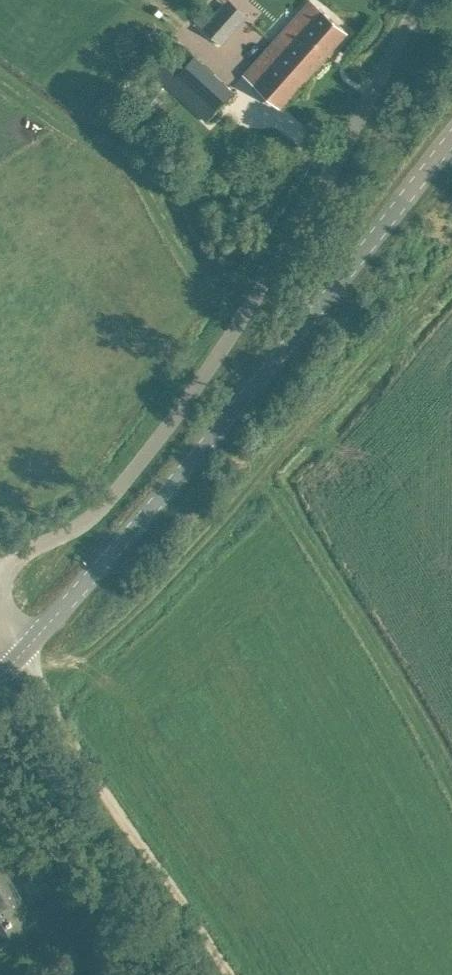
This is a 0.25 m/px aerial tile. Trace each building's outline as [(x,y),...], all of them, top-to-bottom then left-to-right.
[(222,44),(257,10),(248,0),(216,0),(198,18),(222,44)] [(244,74),(282,107),(348,32),(313,0),(310,0),(300,11),(312,21),(291,44),(280,34),(244,74)] [(157,71),(207,119),(235,89),(184,42),(157,71)] [(33,920),(1,864),(0,865),(0,940),(33,920)]
